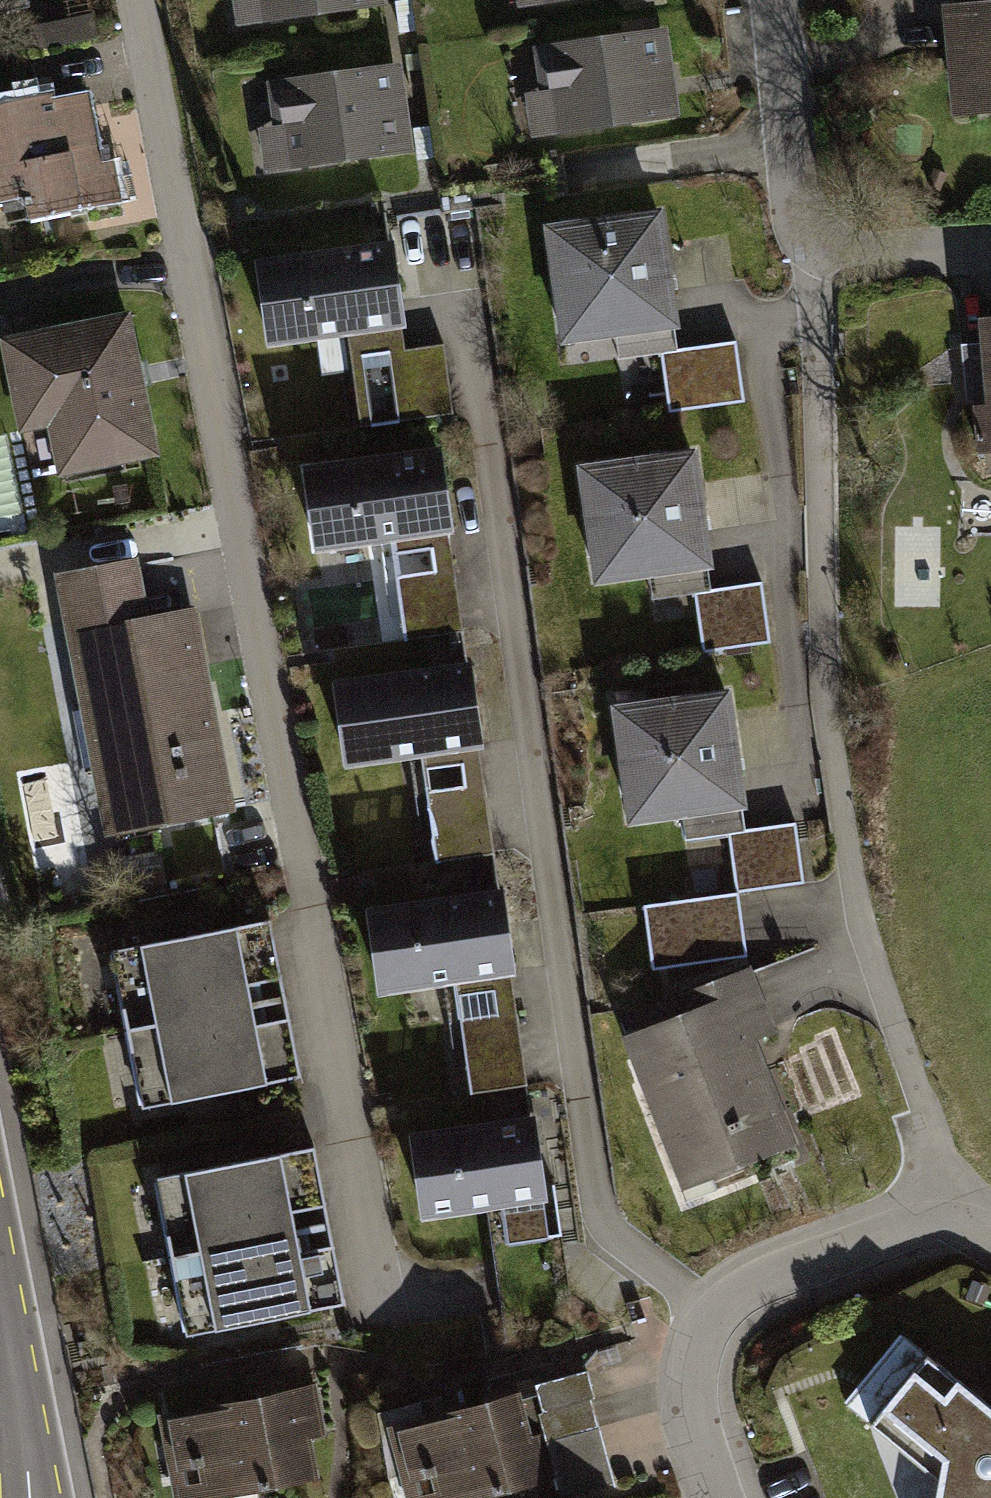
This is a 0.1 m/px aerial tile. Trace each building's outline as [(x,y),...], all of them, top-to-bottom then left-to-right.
[(31,6),(29,0),(0,0),(0,13),(31,6)] [(237,18),(379,1),(379,0),(235,0),(237,18)] [(950,10),(956,126),(990,122),(990,8),(950,10)] [(668,36),(544,51),(549,94),(532,96),(537,135),(678,117),(668,36)] [(401,67),(277,82),(282,125),(264,127),(269,165),(411,148),(401,67)] [(0,103),(0,207),(28,202),(32,221),(118,204),(107,149),(94,152),(82,95),(53,101),(51,92),(0,103)] [(655,207),(535,224),(552,343),(671,326),(655,207)] [(384,240),(247,261),(260,346),(397,325),(384,240)] [(129,312),(13,333),(3,335),(19,428),(46,424),(53,463),(153,445),(129,312)] [(978,325),(990,480),(990,323),(978,325)] [(728,341),(653,351),(660,410),(736,400),(728,341)] [(435,344),(381,352),(390,420),(444,412),(435,344)] [(434,446),(297,467),(310,552),(447,532),(434,446)] [(689,447),(570,464),(586,584),(706,567),(689,447)] [(129,564),(63,577),(75,640),(87,638),(100,707),(74,712),(85,767),(133,759),(144,822),(225,807),(188,613),(140,622),(129,564)] [(446,571),(393,578),(401,637),(454,629),(446,571)] [(754,583),(687,592),(695,650),(761,642),(754,583)] [(461,660),(325,680),(338,765),(474,745),(461,660)] [(722,688),(603,704),(620,824),(739,807),(722,688)] [(476,783),(421,791),(431,864),(486,856),(476,783)] [(787,824),(721,832),(728,891),(795,882),(787,824)] [(494,888),(358,909),(370,994),(507,973),(494,888)] [(730,893),(635,905),(644,968),(738,955),(730,893)] [(268,923),(113,953),(128,1030),(250,1006),(246,985),(279,979),(268,923)] [(682,1013),(624,1033),(674,1177),(784,1139),(748,1038),(765,1032),(742,966),(674,990),(682,1013)] [(250,1006),(128,1030),(143,1108),(301,1078),(289,1020),(254,1027),(250,1006)] [(509,1012),(453,1020),(464,1092),(519,1084),(509,1012)] [(527,1116),(402,1134),(414,1217),(540,1199),(527,1116)] [(314,1151),(159,1181),(174,1258),(297,1235),(292,1214),(325,1207),(314,1151)] [(297,1235),(174,1258),(189,1337),(347,1306),(336,1248),(300,1255),(297,1235)] [(853,1406),(935,1483),(933,1497),(990,1497),(990,1409),(900,1341),(875,1376),(853,1406)] [(587,1369),(536,1384),(538,1393),(543,1409),(537,1410),(542,1431),(560,1496),(615,1481),(592,1400),(595,1399),(587,1369)] [(538,1393),(404,1430),(415,1469),(425,1466),(427,1475),(434,1473),(440,1497),(495,1482),(496,1488),(498,1488),(497,1482),(541,1470),(531,1434),(542,1431),(537,1410),(543,1409),(538,1393)] [(312,1394),(175,1419),(182,1460),(192,1459),(194,1467),(201,1466),(205,1491),(310,1472),(303,1437),(319,1434),(312,1394)]
